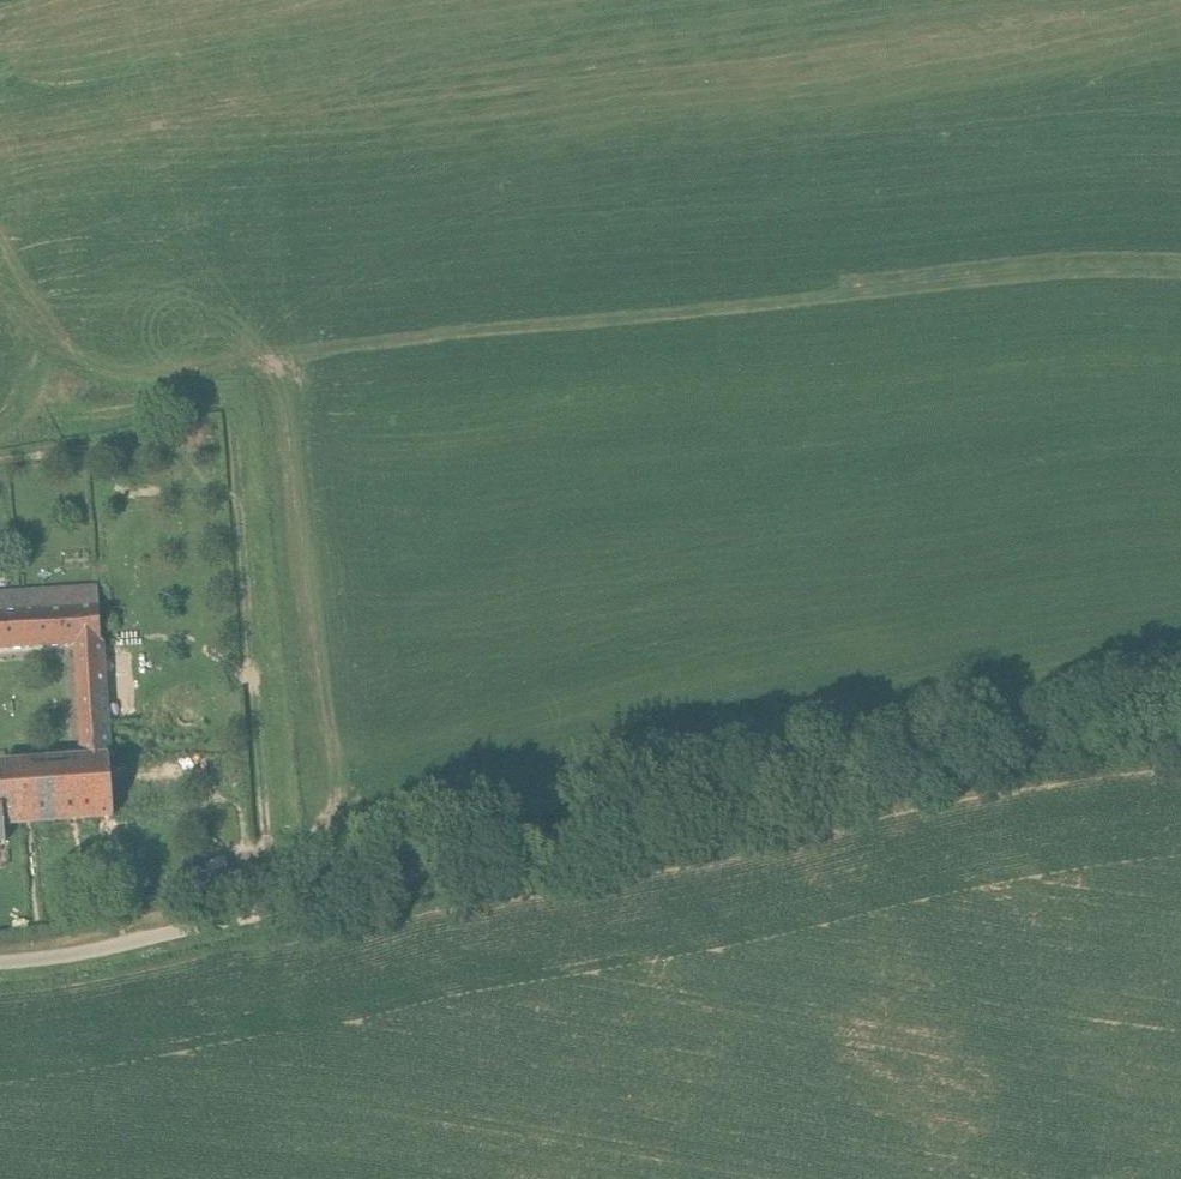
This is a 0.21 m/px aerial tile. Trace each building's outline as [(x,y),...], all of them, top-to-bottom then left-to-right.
[(110,762),(114,762),(105,643),(102,642),(98,585),(0,591),(0,652),(74,648),(82,758),(0,764),(0,843),(5,843),(4,824),(113,816),(110,762)]
